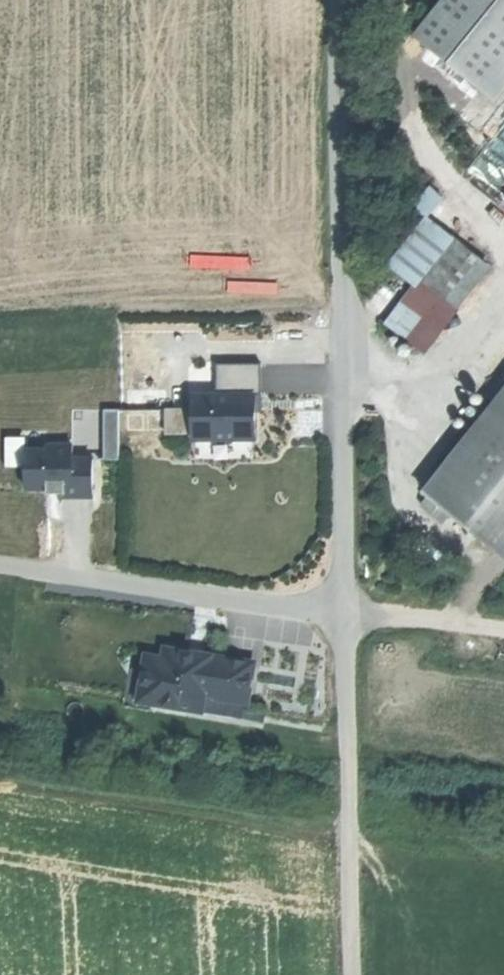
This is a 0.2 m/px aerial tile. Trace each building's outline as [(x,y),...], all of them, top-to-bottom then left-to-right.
[(417,33),(484,86),(503,61),(503,0),(443,0),(417,33)] [(391,261),(418,282),(423,276),(455,236),(428,215),(391,261)] [(447,295),(457,303),(489,263),(455,236),(423,276),(442,291),(447,295)] [(406,335),(442,291),(423,276),(418,282),(388,320),(406,335)] [(411,339),(447,295),(442,291),(406,335),(411,339)] [(194,397),(195,439),(256,438),(255,395),(262,395),(262,364),(218,365),(219,396),(194,397)] [(493,543),(503,529),(503,392),(426,490),(430,493),(453,511),(493,543)] [(170,432),(191,432),(190,406),(170,407),(170,432)] [(120,410),(105,410),(106,460),(121,460),(120,410)] [(49,450),(27,451),(27,489),(49,489),(59,489),(59,494),(66,494),(66,497),(94,497),(93,459),(74,459),(74,446),(49,446),(49,450)] [(444,522),(453,511),(430,493),(422,503),(444,522)] [(122,657),(117,697),(140,700),(143,685),(157,687),(155,702),(203,709),(205,697),(249,703),(254,666),(164,654),(163,663),(122,657)] [(140,700),(155,702),(157,687),(143,685),(140,700)]
